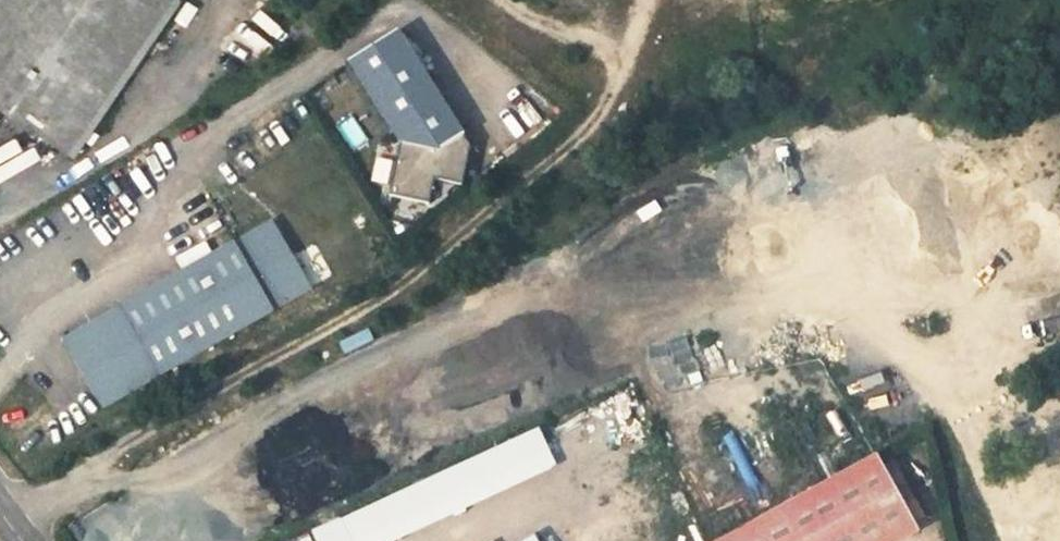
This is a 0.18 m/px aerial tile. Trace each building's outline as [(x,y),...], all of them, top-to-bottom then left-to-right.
[(86,153),(190,0),(2,0),(0,3),(0,94),(86,153)] [(349,60),(404,157),(386,167),(410,210),(436,196),(481,171),(402,31),(349,60)] [(285,217),(247,239),(286,307),(324,286),(285,217)] [(197,267),(75,337),(113,405),(286,307),(247,239),(235,246),(232,240),(194,262),(197,267)] [(559,468),(542,428),(311,528),(317,540),(392,540),(559,468)] [(931,529),(889,453),(732,540),(908,540),(931,529)]
